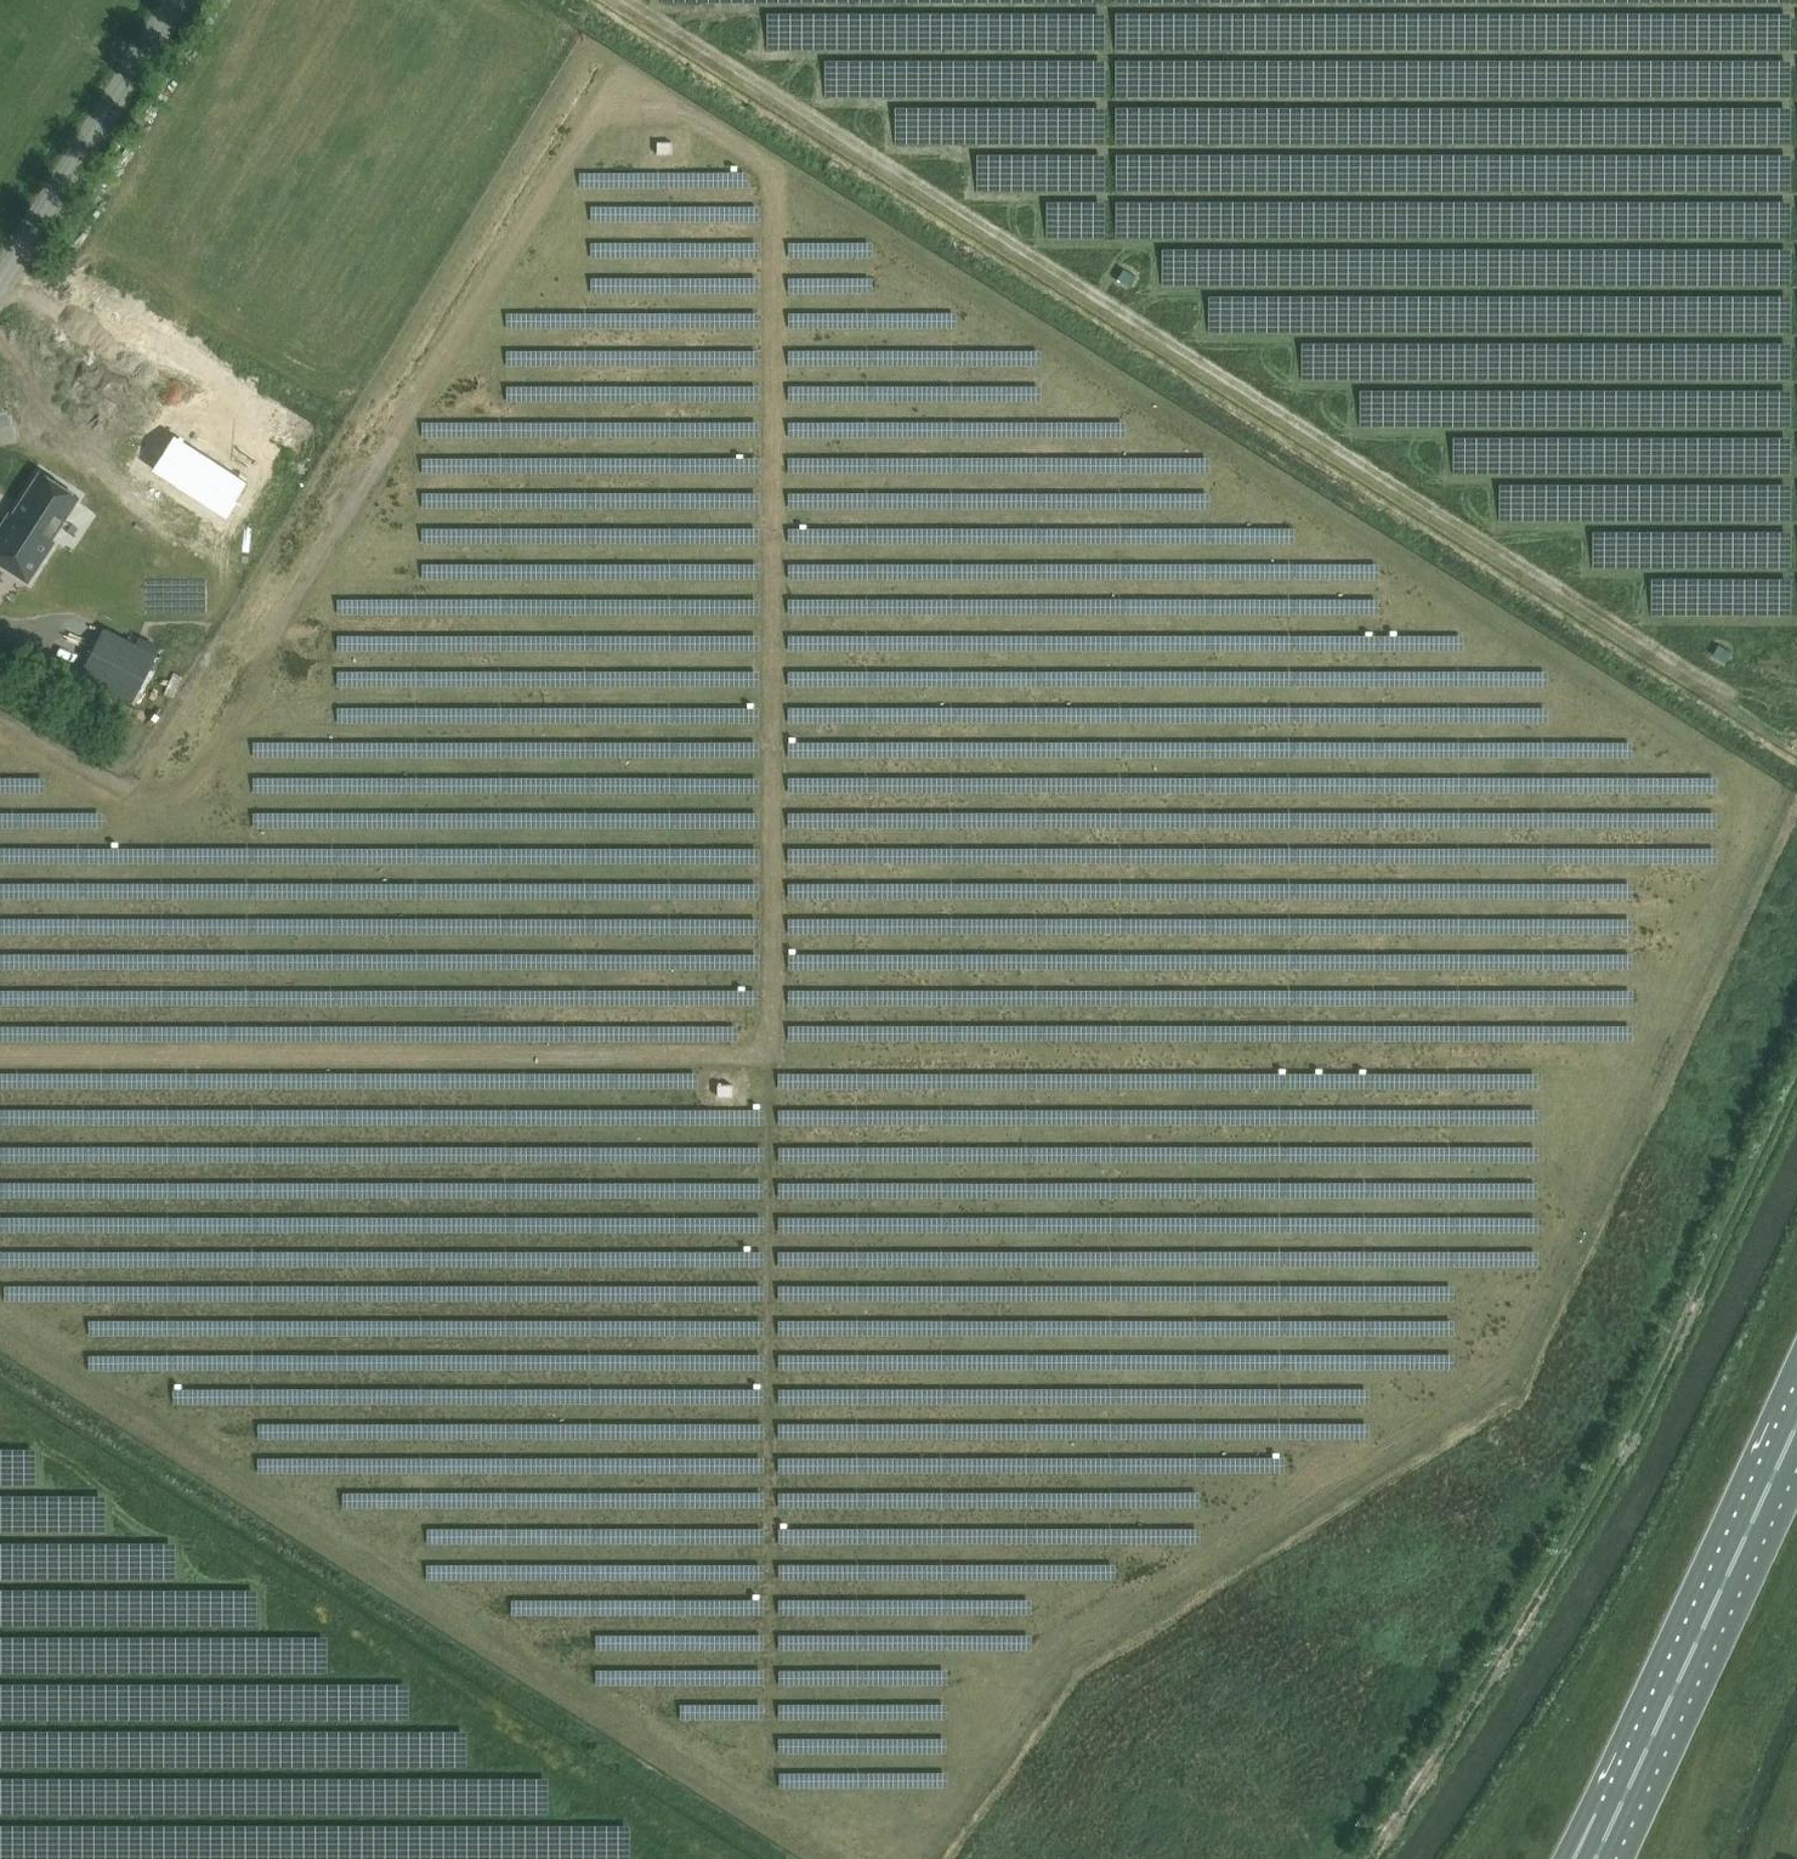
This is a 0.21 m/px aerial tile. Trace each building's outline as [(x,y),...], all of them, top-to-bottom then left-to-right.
[(0,529),(0,561),(28,579),(53,539),(50,538),(77,495),(40,472),(13,514),(10,512),(0,529)] [(9,584),(0,579),(0,598),(9,584)]
